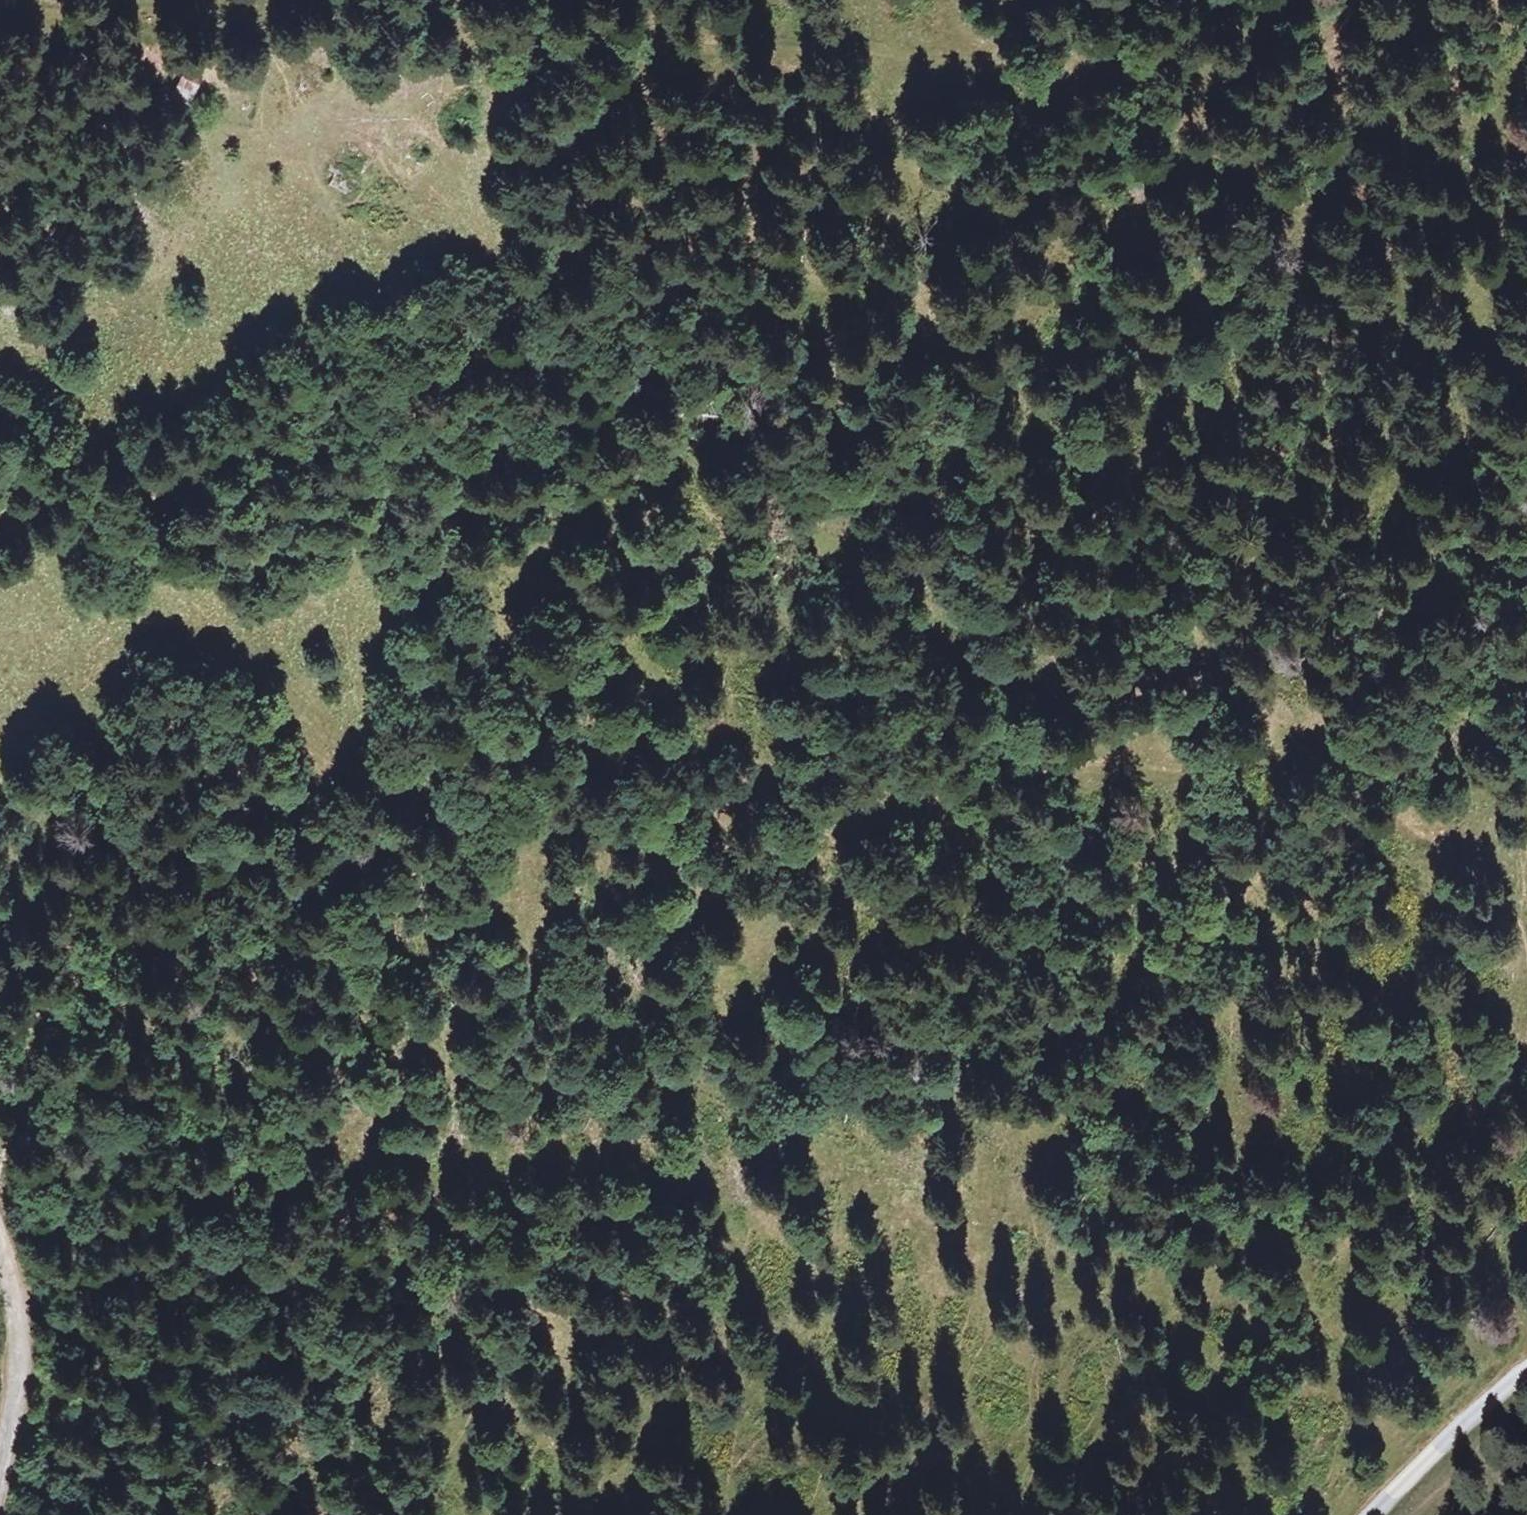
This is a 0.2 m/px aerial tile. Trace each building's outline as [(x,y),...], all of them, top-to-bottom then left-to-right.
[(180,75),(172,100),(194,106),(201,81),(180,75)]
